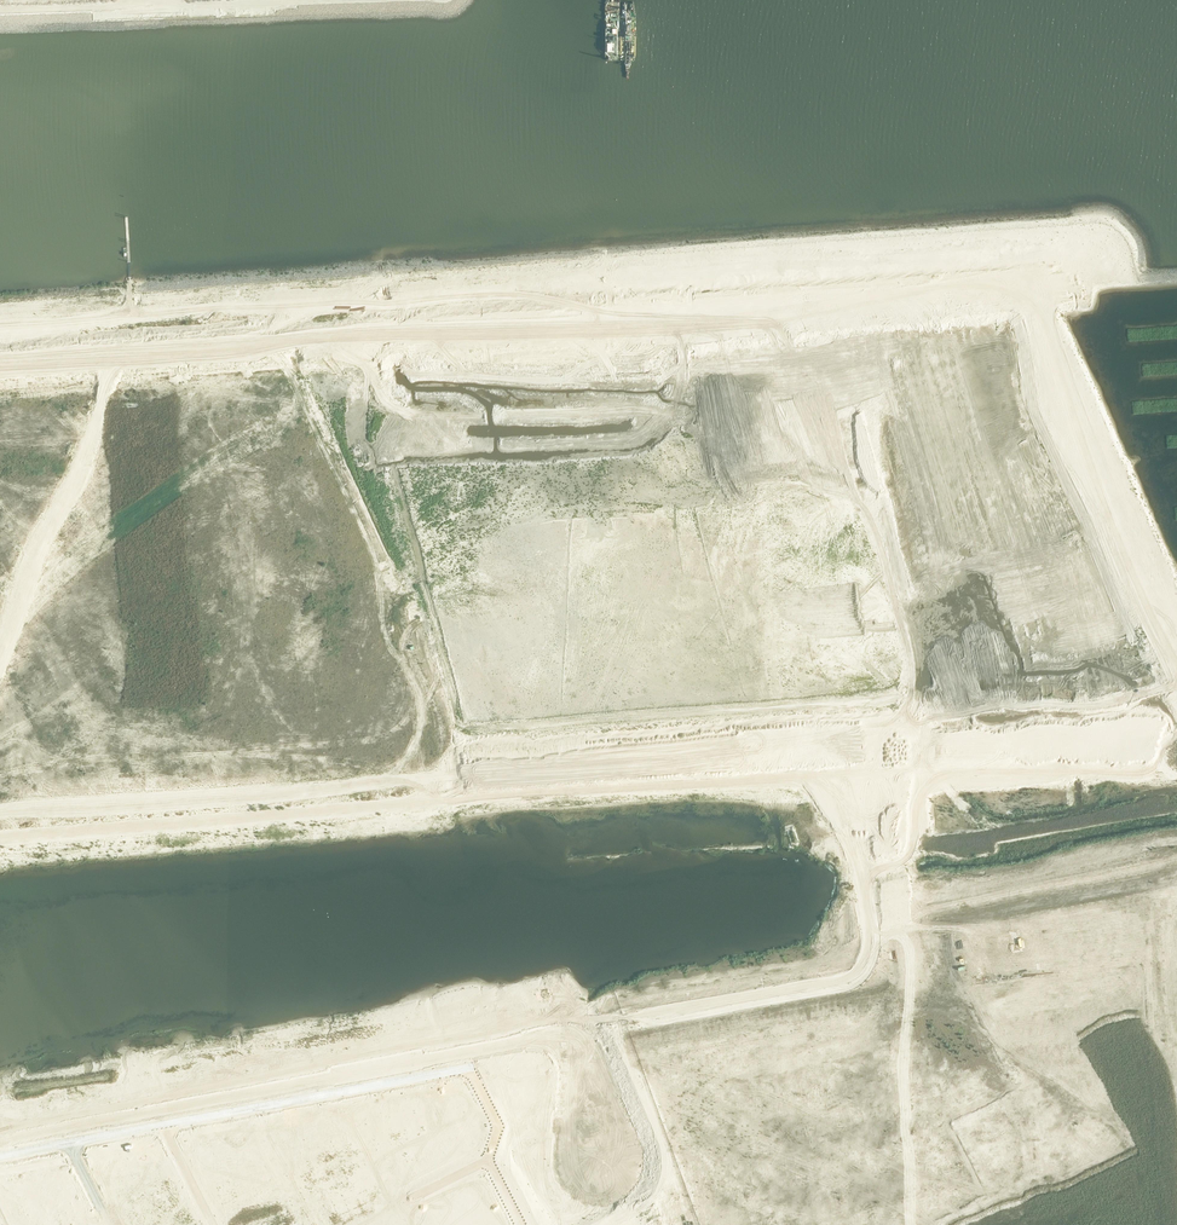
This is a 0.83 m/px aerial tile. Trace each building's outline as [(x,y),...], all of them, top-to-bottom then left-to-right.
[(116,1146),(110,1147),(115,1157),(121,1156),(116,1146)] [(110,1147),(103,1148),(109,1158),(115,1157),(110,1147)] [(103,1148),(97,1149),(102,1160),(109,1158),(103,1148)] [(97,1149),(91,1151),(96,1161),(102,1160),(97,1149)] [(91,1151),(85,1152),(90,1162),(96,1161),(91,1151)] [(56,1157),(49,1158),(54,1169),(61,1167),(56,1157)] [(49,1158),(43,1160),(48,1170),(54,1169),(49,1158)] [(612,1159),(599,1166),(601,1170),(614,1163),(612,1159)] [(43,1160),(36,1161),(42,1171),(48,1170),(43,1160)] [(36,1161),(30,1162),(35,1172),(42,1171),(36,1161)] [(0,1167),(0,1182),(34,1176),(33,1176),(32,1173),(35,1172),(35,1173),(35,1172),(30,1162),(20,1164),(20,1165),(14,1167),(14,1165),(0,1167)] [(107,1167),(94,1173),(97,1179),(109,1173),(107,1167)] [(109,1173),(97,1179),(100,1184),(112,1178),(109,1173)] [(65,1176),(55,1181),(57,1187),(68,1181),(65,1176)] [(112,1178),(100,1184),(103,1190),(115,1184),(112,1178)] [(55,1181),(49,1184),(55,1195),(60,1192),(57,1187),(55,1181)] [(68,1181),(57,1187),(60,1192),(71,1187),(68,1181)] [(115,1184),(103,1190),(105,1195),(118,1189),(115,1184)] [(15,1189),(3,1195),(6,1201),(18,1195),(15,1189)] [(118,1189),(105,1195),(108,1201),(121,1195),(118,1189)] [(74,1194),(62,1200),(65,1206),(77,1200),(74,1194)] [(18,1195),(6,1201),(9,1206),(20,1200),(18,1195)] [(130,1198),(117,1204),(120,1210),(133,1204),(130,1198)] [(20,1200),(9,1206),(11,1212),(23,1206),(20,1200)] [(77,1200),(65,1206),(68,1211),(80,1205),(77,1200)] [(133,1204),(120,1210),(123,1217),(136,1210),(133,1204)] [(80,1205),(68,1211),(70,1217),(83,1211),(80,1205)] [(23,1206),(11,1212),(14,1217),(26,1211),(23,1206)] [(136,1210),(123,1217),(126,1223),(139,1216),(136,1210)] [(26,1211),(14,1217),(17,1223),(29,1217),(26,1211)] [(83,1211),(70,1217),(73,1222),(85,1216),(83,1211)] [(73,1222),(75,1224),(82,1224),(88,1222),(85,1216),(73,1222)] [(126,1223),(127,1224),(137,1224),(142,1222),(139,1216),(126,1223)]
